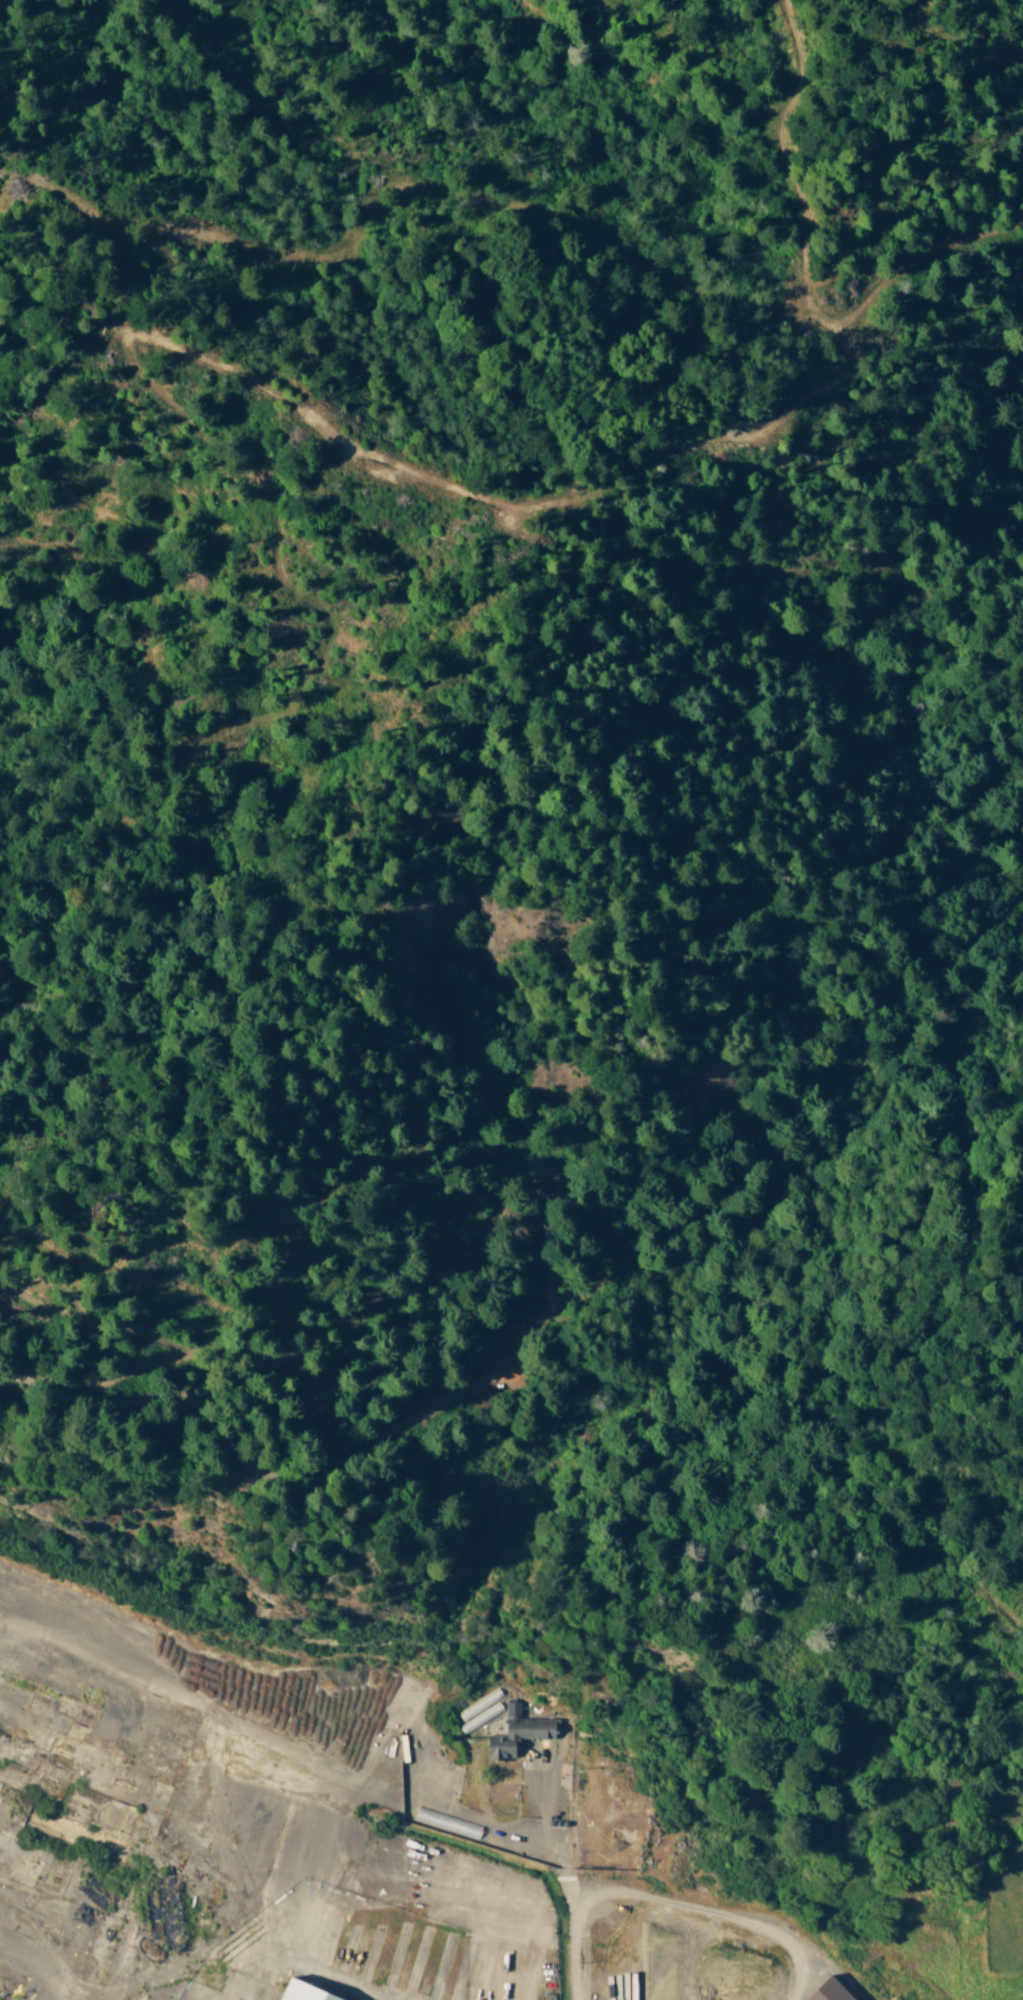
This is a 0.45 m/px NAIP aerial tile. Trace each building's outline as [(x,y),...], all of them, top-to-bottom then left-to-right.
[(527,1718),(527,1702),(512,1702),(512,1735),(495,1735),(495,1759),(515,1759),(515,1749),(526,1749),(526,1738),(565,1738),(565,1719),(527,1718)] [(301,1974),(290,1999),(363,1999),(301,1974)]
